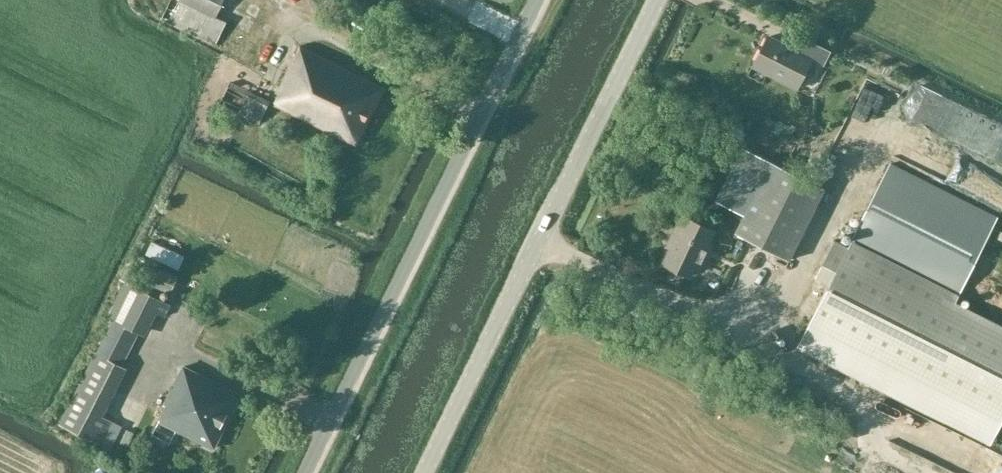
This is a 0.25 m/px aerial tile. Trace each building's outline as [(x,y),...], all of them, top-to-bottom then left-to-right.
[(217,17),(225,0),(170,0),(161,20),(216,46),(227,22),(217,17)] [(812,58),(824,65),(832,50),(800,33),(793,47),(769,34),(755,61),(779,74),(778,77),(798,87),(812,58)] [(272,101),(273,105),(356,145),(385,87),(299,46),(272,101)] [(230,82),(219,105),(260,124),(271,102),(230,82)] [(743,146),(716,199),(745,213),(735,233),(789,260),(825,188),(771,161),(743,146)] [(800,342),(994,440),(1001,424),(1001,331),(971,315),(954,306),(999,219),(999,218),(891,163),(849,247),(834,240),(816,276),(830,283),(811,320),(800,342)] [(712,248),(707,246),(715,231),(683,215),(668,246),(671,248),(664,264),(690,276),(694,267),(701,270),(712,248)] [(162,269),(153,286),(171,295),(180,277),(162,269)] [(103,417),(128,368),(123,366),(139,334),(145,337),(157,313),(166,317),(171,305),(120,279),(115,289),(121,291),(107,319),(111,321),(58,425),(110,448),(122,425),(103,417)] [(165,406),(159,420),(214,448),(241,395),(183,366),(163,405),(165,406)]
